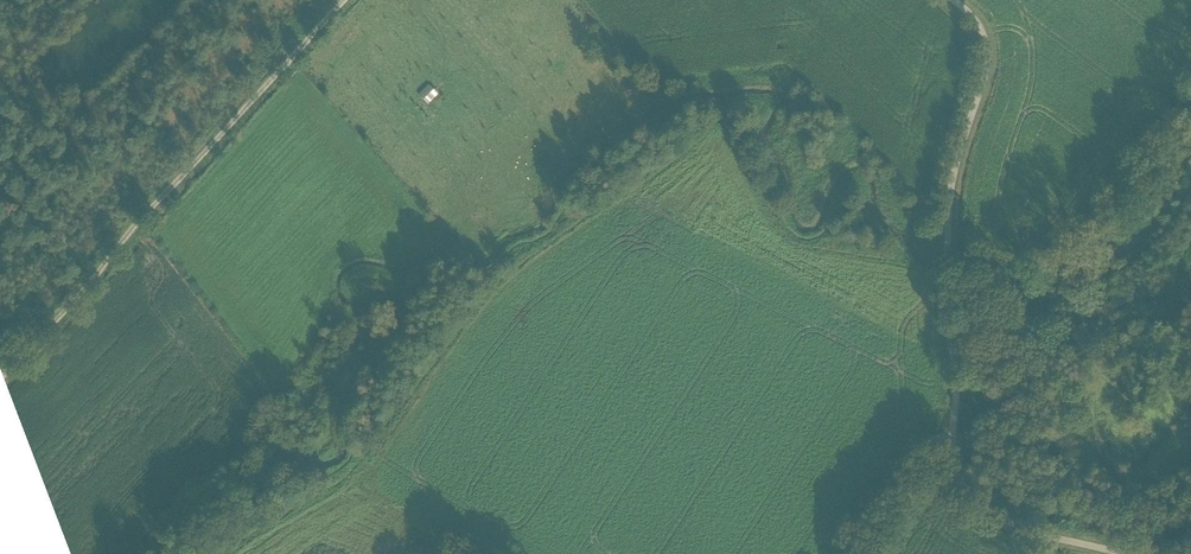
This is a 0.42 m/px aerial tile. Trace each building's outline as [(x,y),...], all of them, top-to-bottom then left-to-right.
[(419,95),(426,102),(436,91),(429,84),(419,95)] [(415,543),(426,548),(429,540),(419,535),(415,543)]
